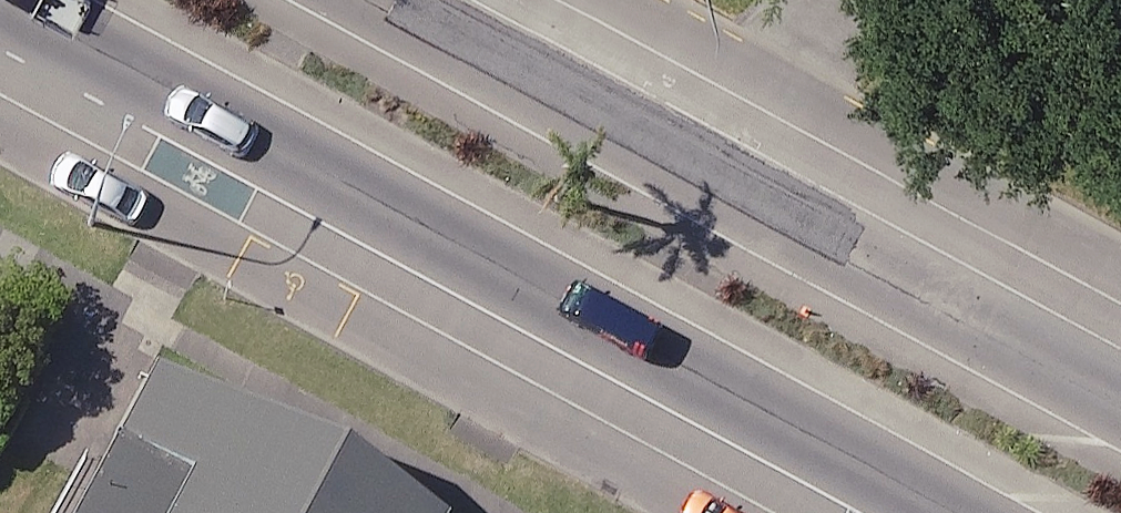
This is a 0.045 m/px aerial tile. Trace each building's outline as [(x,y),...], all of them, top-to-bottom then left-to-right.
[(165,369),(88,512),(433,512),(165,369)]
